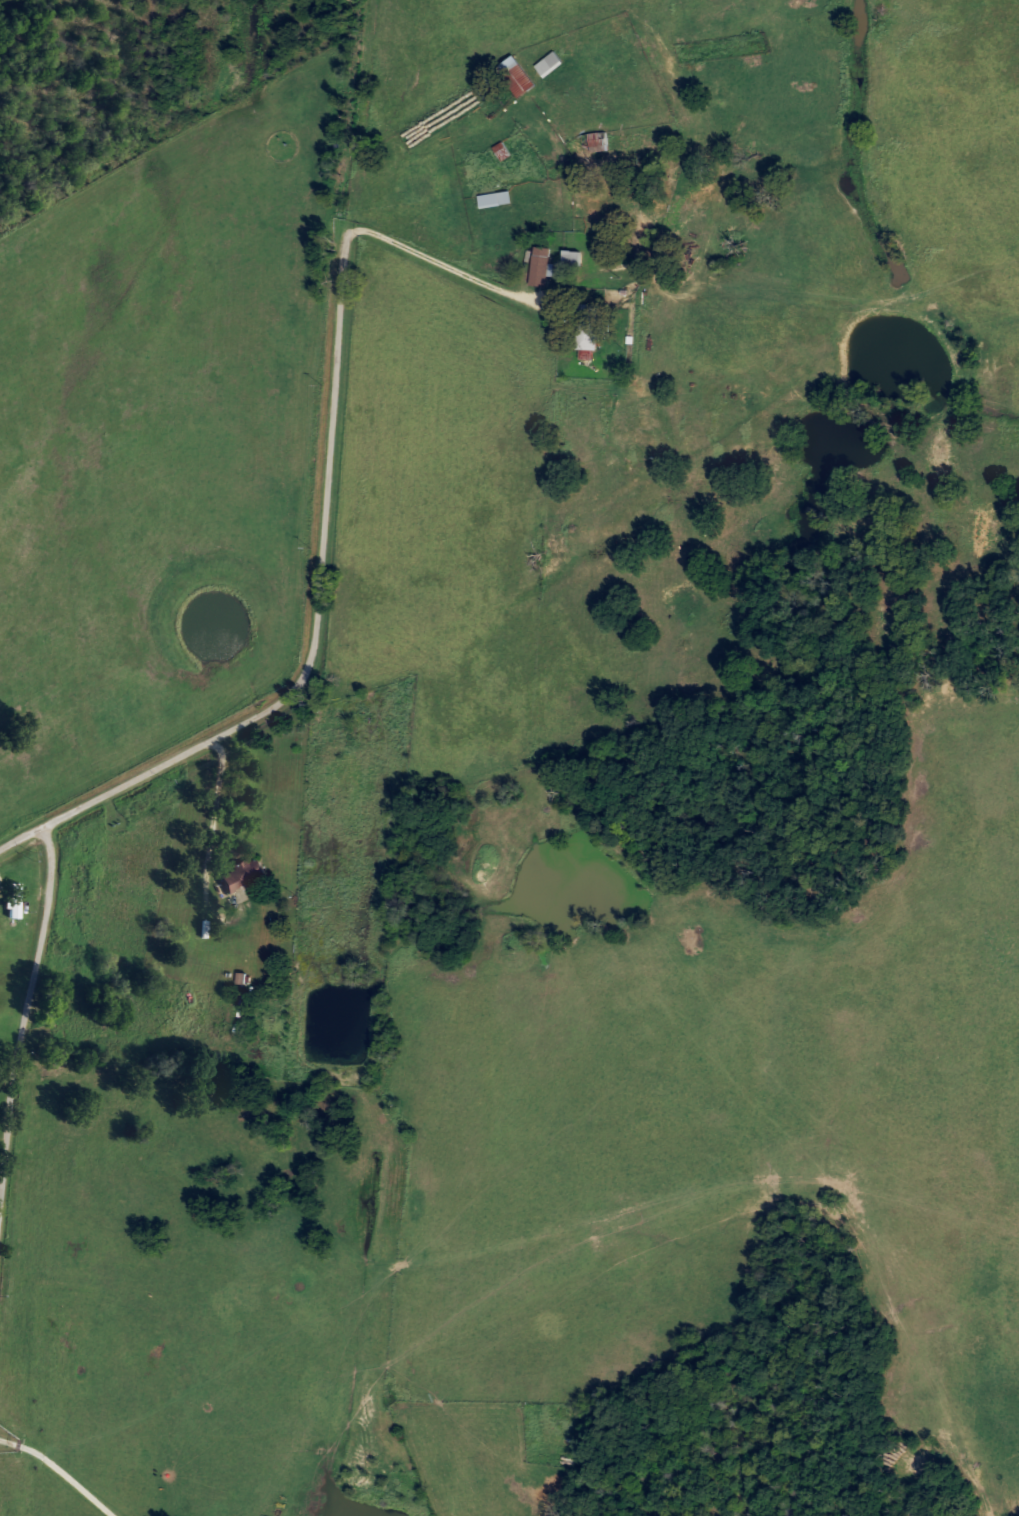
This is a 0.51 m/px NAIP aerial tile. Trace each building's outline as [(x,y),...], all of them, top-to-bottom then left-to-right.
[(543,77),(533,65),(552,50),(562,62),(543,77)] [(581,132),(606,132),(606,150),(581,150),(581,132)] [(509,154),(501,160),(492,147),(501,141),(509,154)] [(476,194),(509,190),(510,203),(478,206),(476,194)] [(543,286),(527,284),(533,244),(550,247),(543,286)] [(578,250),(578,265),(561,265),(561,250),(578,250)] [(575,349),(575,303),(596,303),(596,349),(575,349)] [(354,726),(347,726),(346,708),(354,708),(354,726)] [(265,877),(224,893),(217,874),(229,869),(228,865),(256,854),(265,877)] [(17,882),(17,918),(7,918),(7,882),(17,882)]
